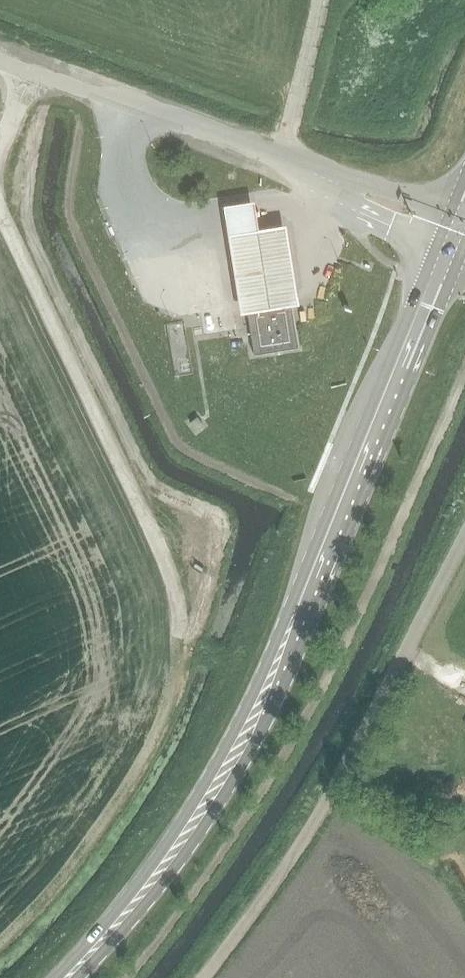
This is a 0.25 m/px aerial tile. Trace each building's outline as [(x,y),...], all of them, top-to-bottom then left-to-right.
[(222,209),(239,314),(247,313),(290,306),(297,305),(284,227),(256,232),(251,204),(222,209)] [(247,313),(254,355),(297,348),(290,306),(247,313)] [(195,431),(202,427),(197,417),(190,421),(195,431)]
